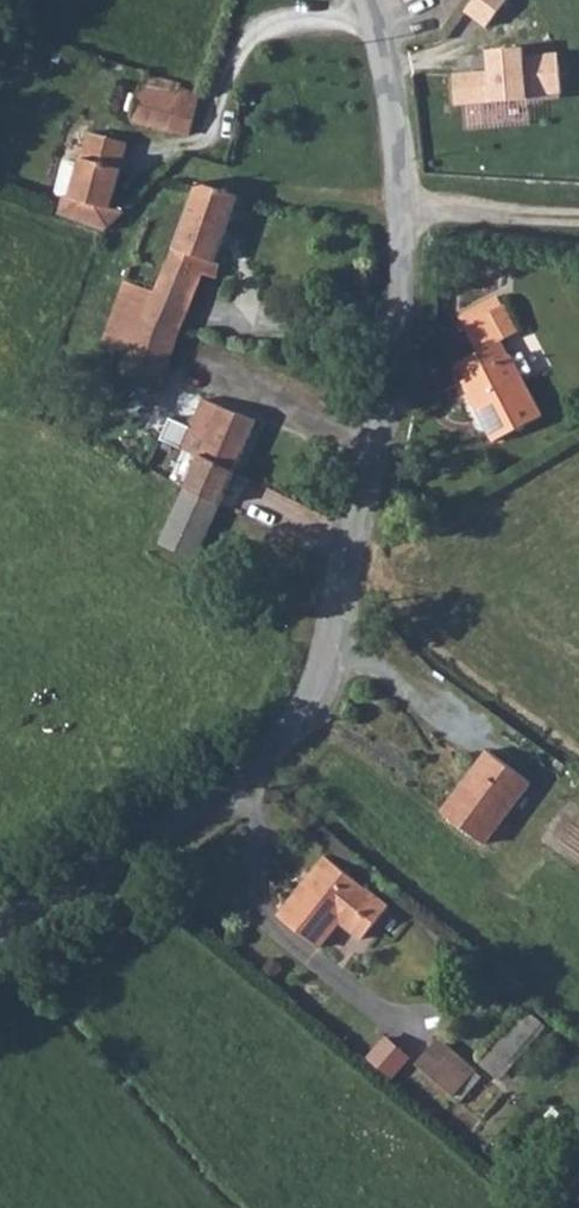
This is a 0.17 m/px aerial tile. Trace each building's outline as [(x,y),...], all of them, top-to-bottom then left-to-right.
[(462,12),(483,28),(505,0),(471,0),(462,12)] [(450,74),(452,106),(559,97),(557,51),(522,56),(523,45),(484,50),(483,70),(450,74)] [(183,85),(145,75),(132,123),(170,135),(171,128),(192,134),(201,95),(183,89),(183,85)] [(69,201),(67,216),(106,230),(122,215),(108,209),(127,141),(90,133),(82,165),(71,163),(62,197),(69,201)] [(224,232),(236,195),(200,183),(185,219),(224,232)] [(164,274),(198,286),(202,276),(217,279),(222,263),(214,260),(224,232),(185,219),(164,274)] [(147,316),(181,330),(198,286),(164,274),(157,291),(147,316)] [(120,376),(159,388),(181,330),(147,316),(157,291),(126,282),(102,344),(128,355),(120,376)] [(490,314),(503,337),(517,328),(503,306),(490,314)] [(477,353),(494,343),(503,337),(490,314),(463,331),(477,353)] [(503,359),(494,343),(477,353),(458,365),(468,381),(463,384),(499,442),(542,415),(518,377),(508,361),(506,357),(503,359)] [(508,361),(518,377),(525,372),(515,357),(508,361)] [(207,398),(254,421),(262,403),(214,382),(207,398)] [(198,454),(232,468),(254,421),(207,398),(204,403),(184,448),(198,454)] [(182,488),(216,503),(232,468),(198,454),(182,488)] [(182,488),(156,544),(191,557),(216,503),(182,488)] [(487,759),(445,812),(482,841),(523,788),(487,759)] [(387,910),(325,858),(278,915),(321,948),(341,922),(361,940),(387,910)] [(502,1077),(549,1023),(530,1006),(482,1060),(502,1077)] [(410,1060),(384,1038),(369,1058),(392,1079),(410,1060)] [(475,1072),(440,1043),(422,1064),(457,1093),(475,1072)] [(496,1114),(462,1091),(458,1098),(465,1102),(454,1117),(481,1135),(496,1114)]
